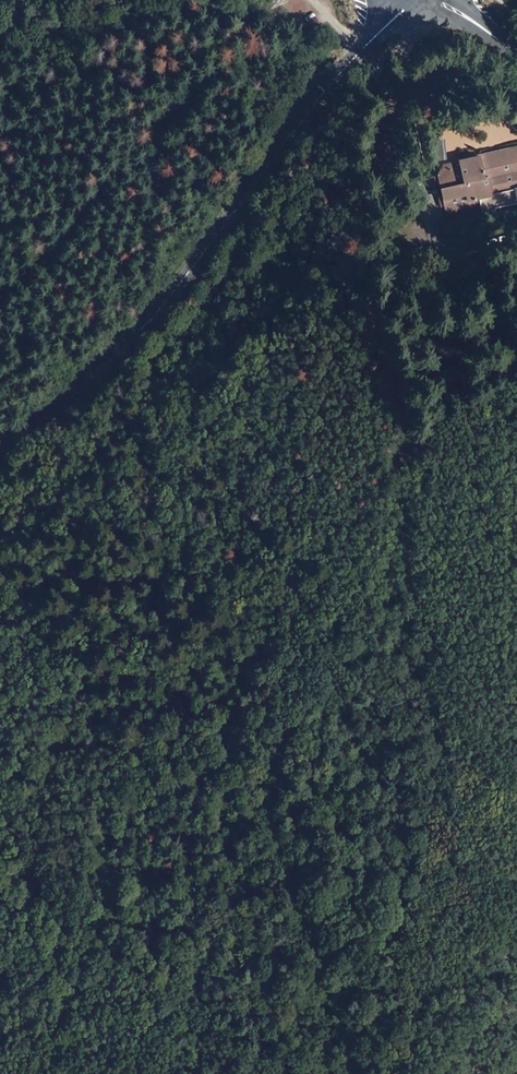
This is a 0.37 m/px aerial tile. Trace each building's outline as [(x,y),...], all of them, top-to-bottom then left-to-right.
[(325,133),(320,126),(314,132),(319,139),(325,133)] [(431,136),(433,161),(443,160),(441,135),(431,136)] [(442,167),(439,179),(447,216),(479,208),(477,201),(516,193),(516,196),(516,148),(477,157),(477,160),(442,167)]
